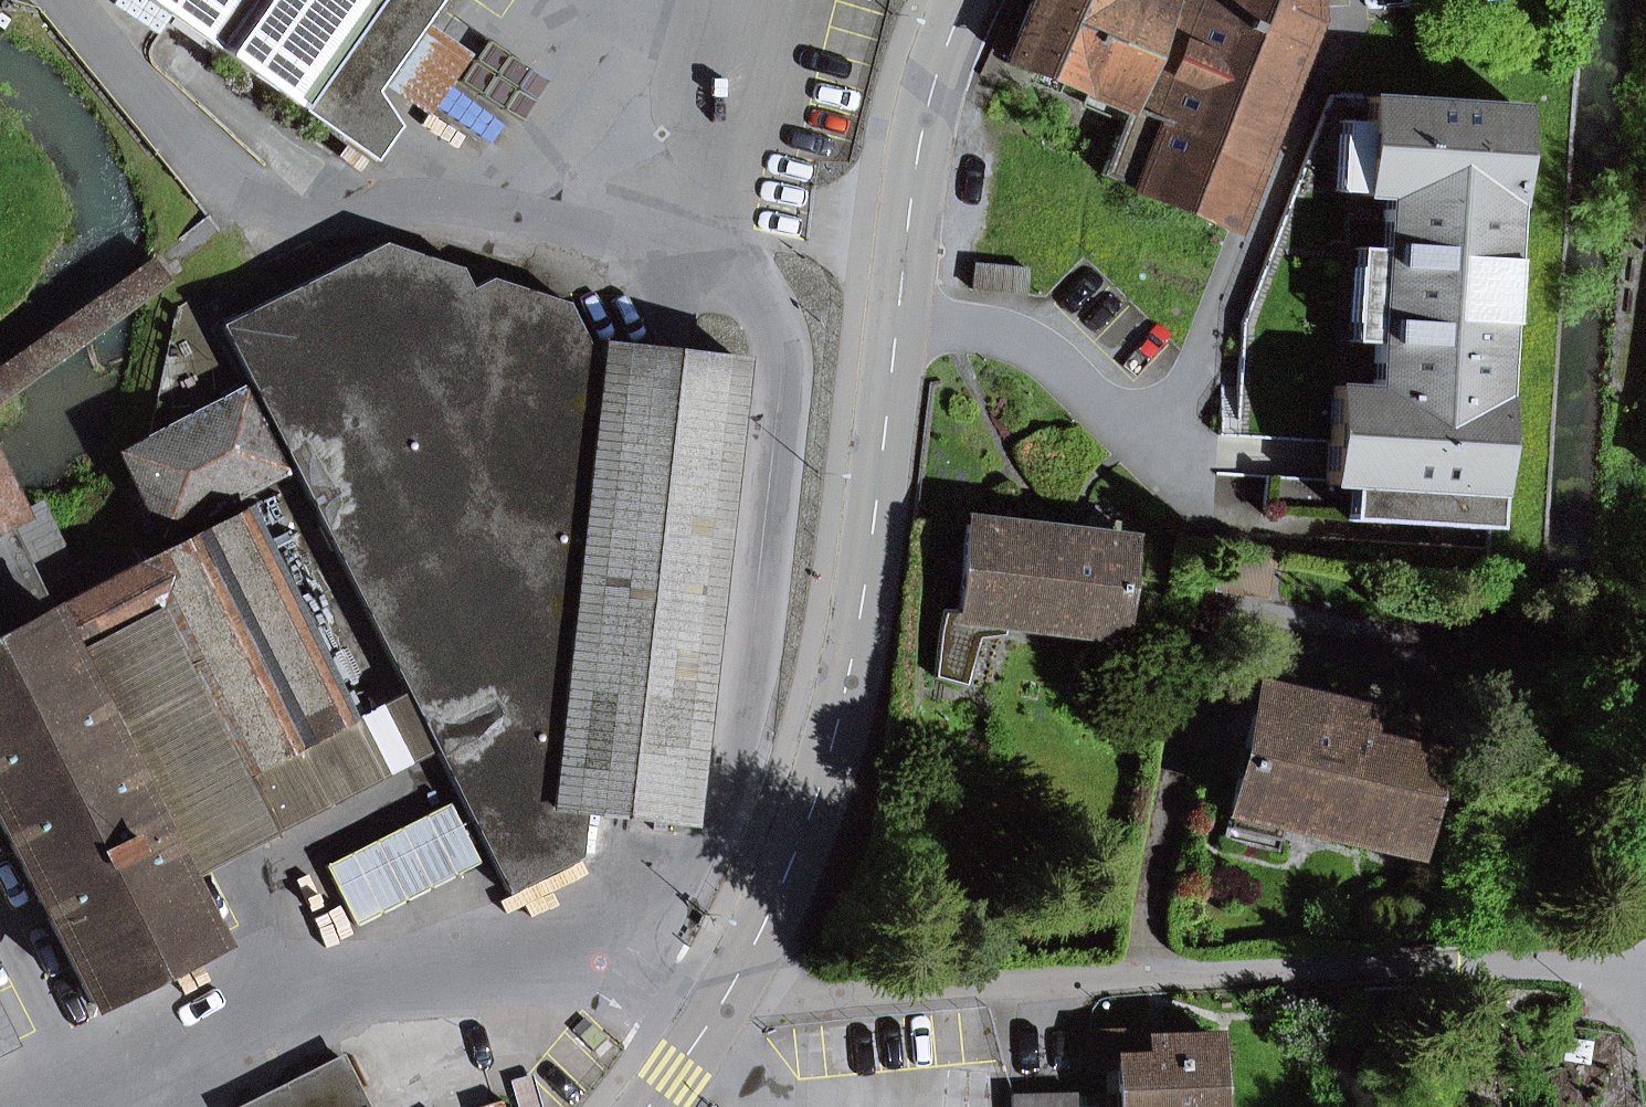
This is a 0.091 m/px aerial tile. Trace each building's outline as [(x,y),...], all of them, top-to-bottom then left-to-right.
[(343,137),(376,91),(382,82),(422,26),(441,0),(149,0),(343,137)] [(1007,60),(1087,93),(1128,109),(1123,121),(1101,174),(1230,229),(1310,20),(1309,0),(1032,0),(1007,60)] [(382,82),(423,110),(463,54),(422,26),(382,82)] [(375,160),(399,126),(376,91),(343,137),(375,160)] [(1123,121),(1128,109),(1087,93),(1082,105),(1123,121)] [(1343,521),(1490,530),(1518,107),(1364,97),(1362,122),(1357,194),(1382,195),(1378,249),(1372,344),(1369,389),(1329,386),(1324,457),(1323,485),(1345,487),(1343,521)] [(1336,121),(1332,192),(1357,194),(1362,122),(1336,121)] [(690,822),(742,361),(604,345),(602,373),(567,303),(490,278),(470,288),(460,268),(383,243),(220,325),(403,690),(416,714),(434,751),(507,895),(580,858),(586,810),(629,815),(690,822)] [(1346,342),(1372,344),(1378,249),(1352,247),(1346,342)] [(77,345),(149,295),(169,282),(152,258),(79,309),(0,364),(0,398),(77,345)] [(974,264),(972,289),(1025,294),(1027,269),(974,264)] [(164,528),(282,468),(244,394),(126,454),(164,528)] [(246,509),(126,570),(117,552),(75,574),(40,505),(20,514),(2,479),(0,475),(0,825),(3,830),(53,929),(91,1005),(151,974),(214,943),(183,882),(179,875),(67,653),(157,609),(191,678),(240,775),(350,719),(246,509)] [(1004,616),(1004,620),(1120,634),(1133,529),(1107,526),(1108,517),(1087,514),(1085,528),(969,513),(956,614),(962,615),(962,610),(1004,616)] [(403,690),(350,719),(240,775),(191,678),(157,609),(67,653),(179,875),(183,882),(434,751),(416,714),(403,690)] [(934,675),(962,682),(979,640),(1002,638),(1004,620),(1004,616),(962,610),(962,615),(956,614),(942,612),(934,675)] [(1258,689),(1229,809),(1408,852),(1430,758),(1383,747),(1358,741),(1362,724),(1365,714),(1258,689)] [(1358,741),(1383,747),(1387,730),(1362,724),(1358,741)] [(368,919),(487,860),(456,797),(337,857),(368,919)] [(12,1044),(0,1021),(0,1050),(12,1044)] [(1150,1031),(1089,1033),(1090,1068),(1116,1067),(1118,1106),(1217,1106),(1214,1039),(1151,1041),(1150,1031)] [(345,1061),(254,1106),(369,1106),(345,1061)] [(995,1089),(951,1088),(951,1106),(995,1106),(995,1089)] [(1074,1093),(1011,1095),(1011,1106),(1075,1106),(1074,1093)]
